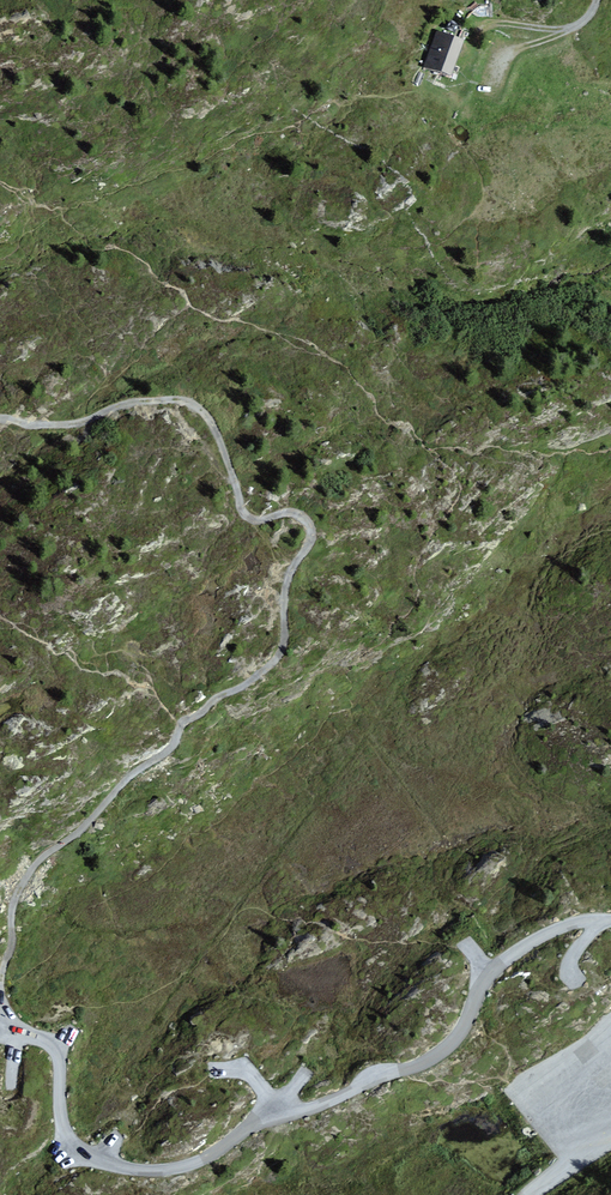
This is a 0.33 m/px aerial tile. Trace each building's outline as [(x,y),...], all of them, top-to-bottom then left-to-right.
[(472,41),(437,29),(424,69),(458,81),(472,41)]
